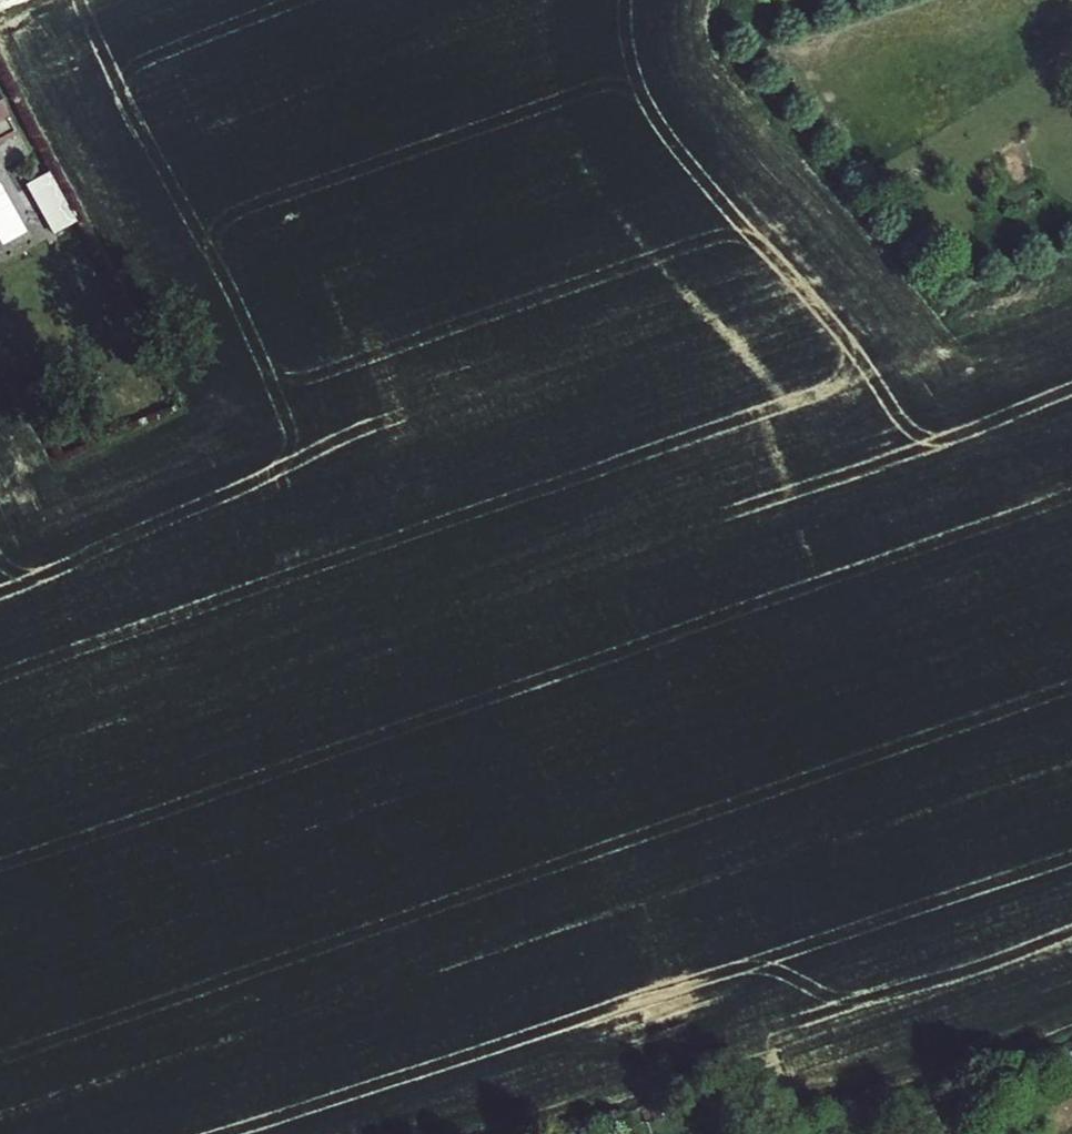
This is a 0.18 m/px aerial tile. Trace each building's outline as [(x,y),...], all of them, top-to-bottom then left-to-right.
[(21,137),(0,93),(0,147),(21,137)] [(51,234),(74,222),(47,172),(24,184),(51,234)]
